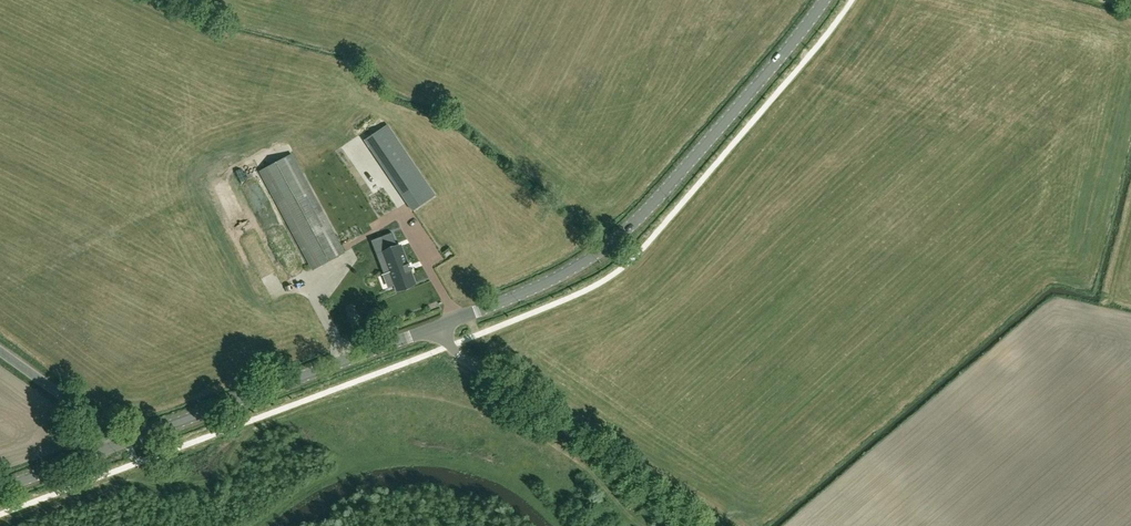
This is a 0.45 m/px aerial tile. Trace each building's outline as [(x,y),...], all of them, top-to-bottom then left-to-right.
[(412,210),(435,195),(400,144),(387,125),(366,139),(364,140),(412,210)] [(329,209),(332,216),(333,218),(328,221),(292,154),(260,171),(313,269),(345,252),(358,246),(358,244),(374,234),(369,224),(397,208),(386,187),(382,189),(378,182),(329,209)] [(401,244),(397,246),(392,233),(371,240),(384,275),(389,273),(397,292),(416,284),(412,272),(409,263),(408,264),(401,244)]
